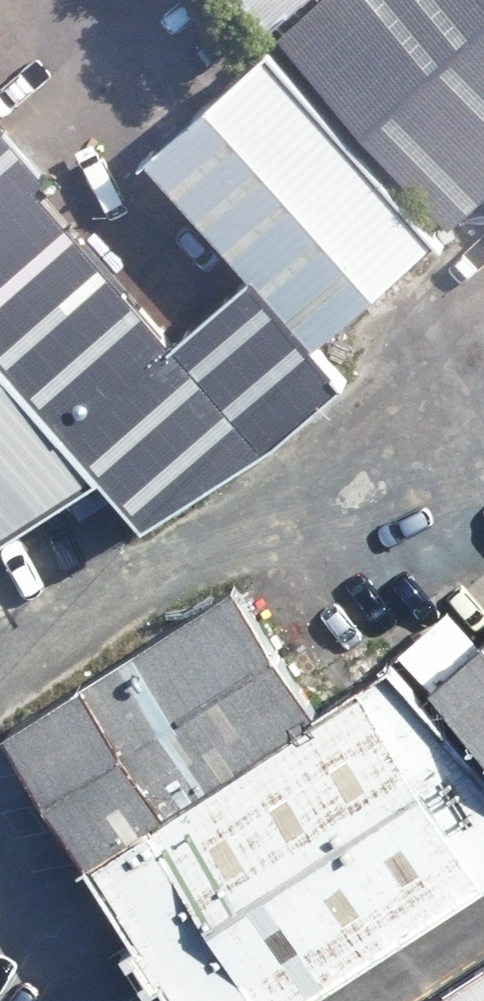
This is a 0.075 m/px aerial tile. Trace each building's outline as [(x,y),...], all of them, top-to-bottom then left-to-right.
[(271,54),(333,0),(224,0),(271,54)] [(271,54),(278,62),(446,255),(483,222),(483,0),(333,0),(271,54)] [(314,369),(446,255),(278,62),(146,175),(314,369)] [(314,369),(244,288),(177,346),(0,142),(0,379),(129,528),(314,369)] [(0,393),(0,555),(92,497),(0,393)] [(165,1000),(301,1000),(483,881),(483,767),(419,693),(388,657),(310,710),(233,586),(0,731),(0,743),(165,1000)] [(419,693),(483,767),(483,636),(419,693)] [(422,1000),(483,1000),(483,961),(422,1000)]
